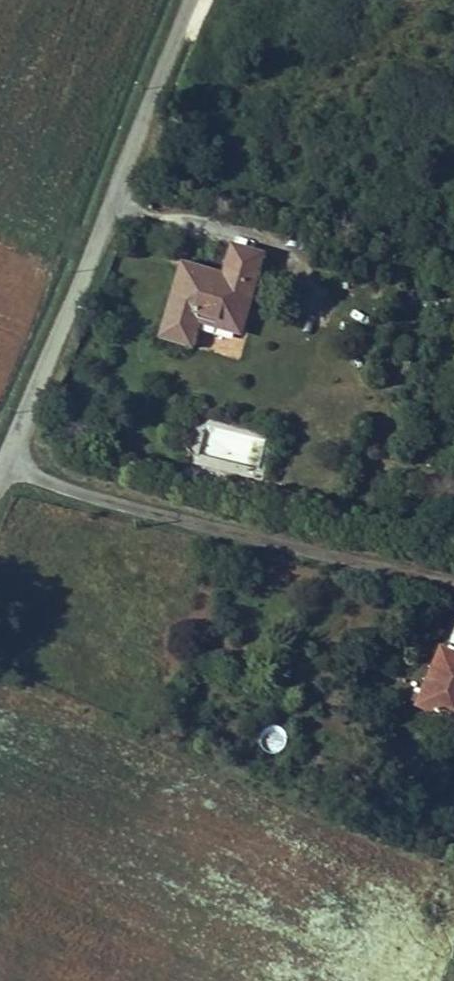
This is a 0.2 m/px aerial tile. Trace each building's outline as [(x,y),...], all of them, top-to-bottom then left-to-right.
[(197,323),(238,333),(260,257),(232,249),(223,279),(181,268),(161,339),(190,347),(197,323)] [(440,652),(416,708),(453,724),(453,659),(440,652)] [(419,750),(412,766),(420,770),(427,754),(419,750)] [(413,785),(420,770),(412,766),(408,775),(405,781),(413,785)]
